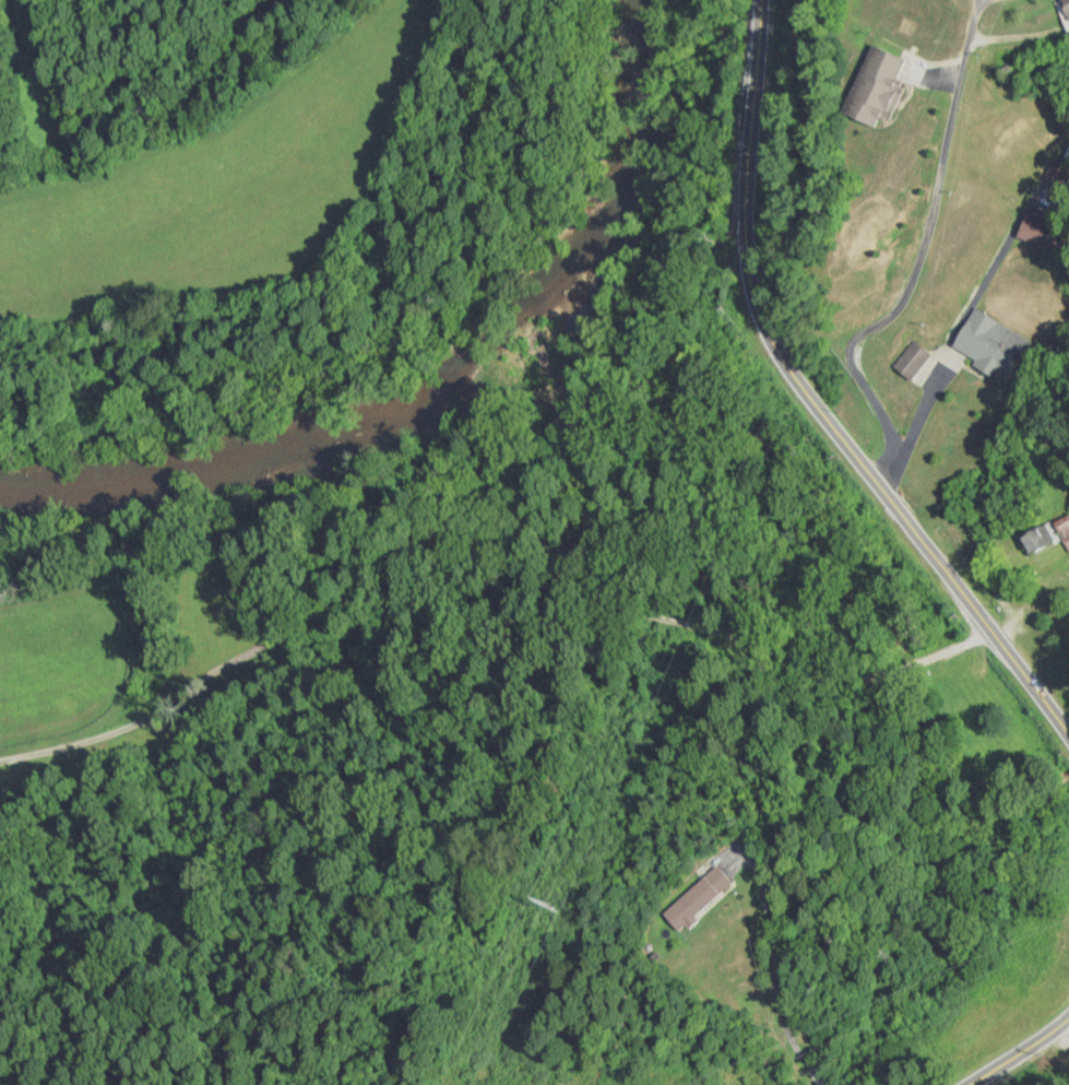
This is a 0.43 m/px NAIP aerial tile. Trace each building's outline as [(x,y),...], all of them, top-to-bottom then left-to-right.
[(1066,23),(1068,22),(1068,0),(1057,0),(1066,23)] [(908,61),(866,43),(836,113),(869,127),(873,116),(883,120),(908,61)] [(1015,235),(1049,253),(1061,231),(1026,213),(1015,235)] [(1007,384),(1030,341),(971,308),(951,347),(975,360),(972,365),(1007,384)] [(929,355),(912,342),(892,367),(909,381),(929,355)] [(1068,540),(1068,517),(1018,533),(1025,554),(1068,540)] [(660,911),(674,929),(731,885),(717,867),(660,911)]
